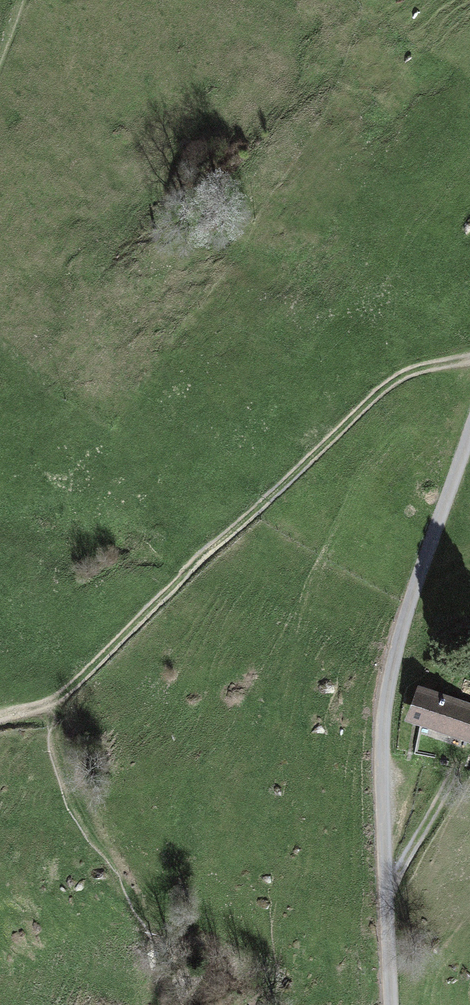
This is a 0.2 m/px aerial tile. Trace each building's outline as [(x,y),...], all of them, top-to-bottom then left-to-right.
[(469,737),(469,712),(413,693),(406,716),(469,737)]
